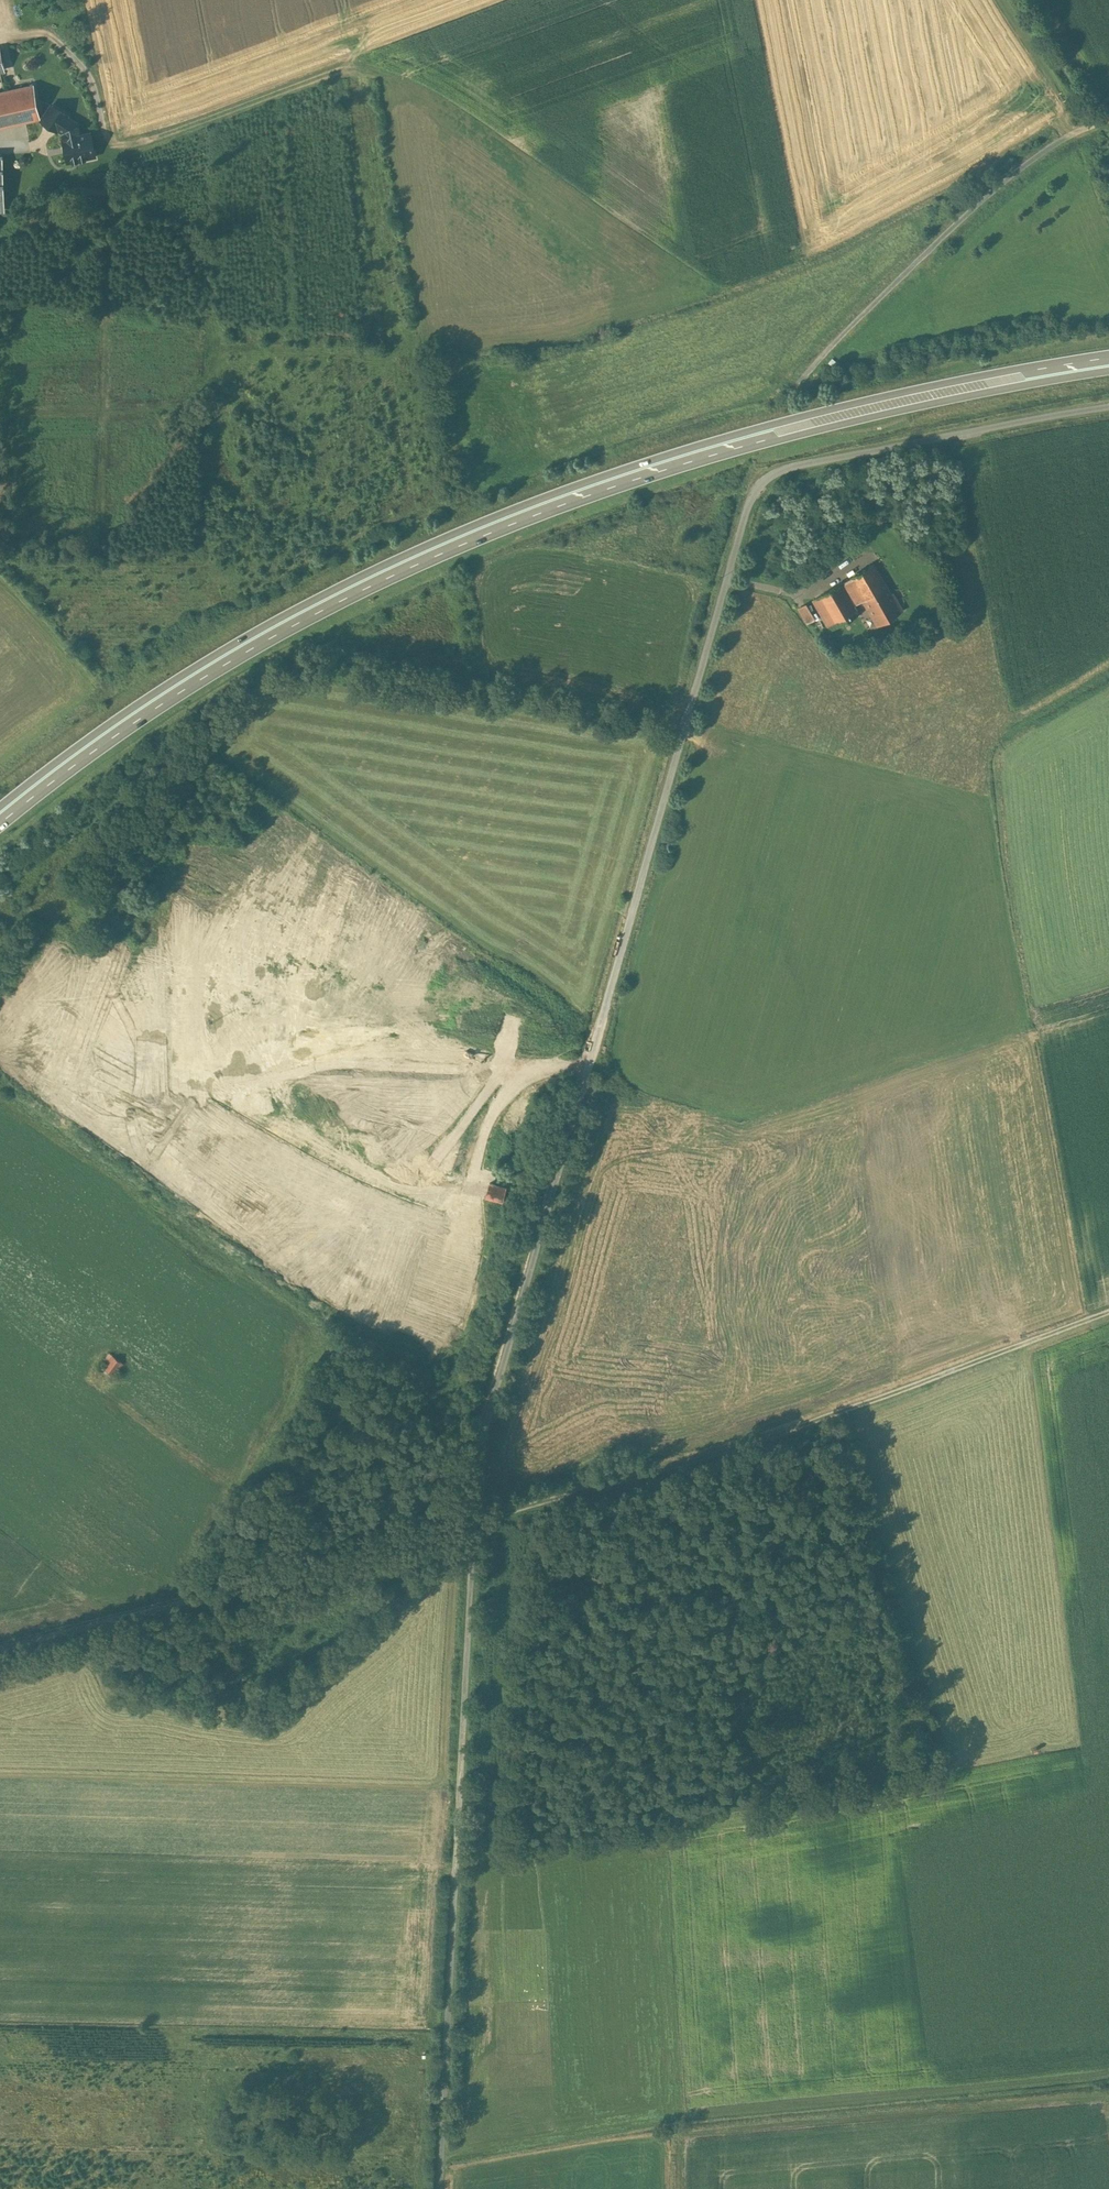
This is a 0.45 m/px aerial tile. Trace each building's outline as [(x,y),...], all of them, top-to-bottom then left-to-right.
[(0,93),(0,128),(38,120),(35,103),(31,87),(0,93)] [(46,105),(38,120),(64,134),(74,132),(81,119),(48,102),(46,105)] [(42,104),(35,103),(38,120),(46,105),(42,104)] [(96,162),(89,129),(74,132),(64,134),(71,168),(96,162)] [(874,562),(850,577),(863,599),(872,615),(895,601),(874,562)] [(863,599),(850,577),(841,583),(854,605),(863,599)] [(841,583),(813,599),(830,629),(858,612),(854,605),(841,583)] [(808,623),(817,618),(808,601),(799,606),(808,623)] [(490,1180),(486,1196),(504,1201),(508,1185),(490,1180)] [(114,1355),(104,1368),(114,1375),(124,1362),(114,1355)]
